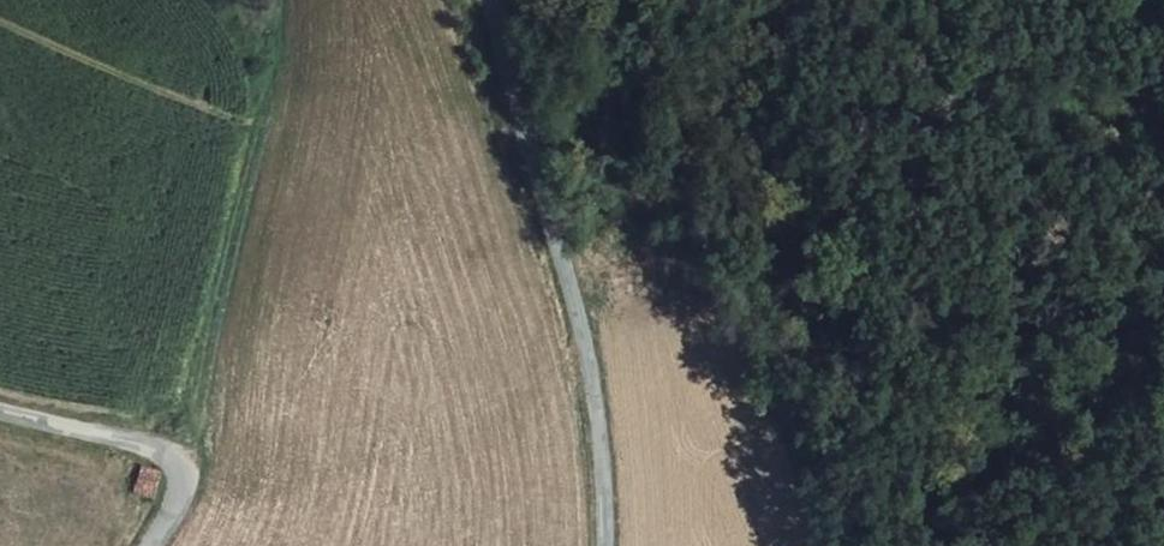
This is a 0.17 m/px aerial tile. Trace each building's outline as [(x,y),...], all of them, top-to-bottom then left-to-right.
[(159,482),(134,477),(123,502),(146,510),(159,482)]
